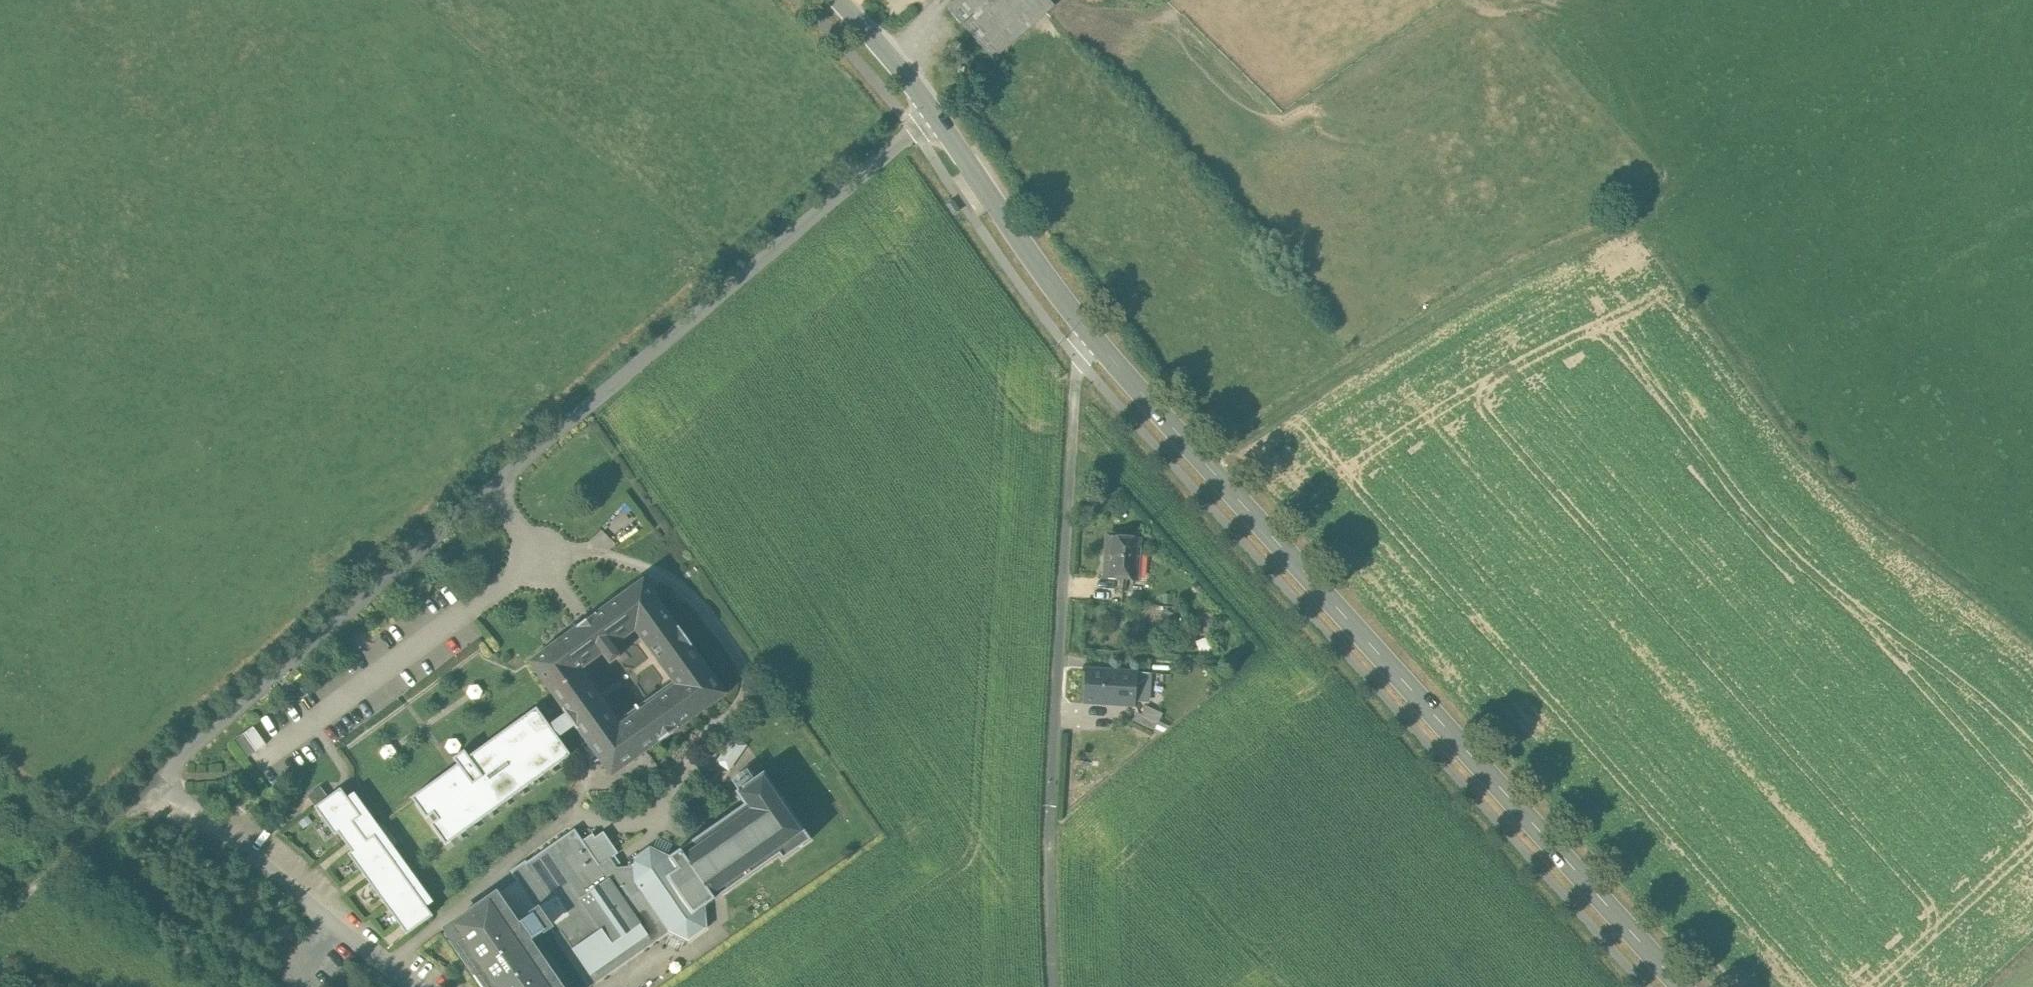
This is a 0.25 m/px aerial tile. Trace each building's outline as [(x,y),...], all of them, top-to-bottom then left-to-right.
[(949,9),(994,58),(1053,4),(1049,0),(959,0),(949,9)] [(1140,539),(1118,537),(1115,534),(1110,534),(1106,537),(1106,542),(1109,546),(1107,577),(1137,579),(1140,539)] [(536,708),(469,757),(464,751),(453,759),(458,765),(412,798),(426,819),(434,813),(438,820),(431,825),(446,845),(571,755),(557,736),(573,724),(577,729),(611,776),(659,742),(679,729),(678,728),(726,694),(692,647),(692,646),(678,627),(644,580),(596,614),(576,627),(577,628),(529,662),(563,710),(567,716),(550,727),(536,708)] [(1149,673),(1087,669),(1085,702),(1133,705),(1134,701),(1147,702),(1149,673)] [(1146,706),(1142,714),(1137,712),(1133,722),(1153,731),(1157,722),(1158,722),(1162,713),(1147,706),(1146,706)] [(259,721),(234,734),(246,755),(270,741),(259,721)] [(433,916),(341,788),(315,807),(335,835),(338,833),(352,851),(348,854),(407,935),(433,916)] [(495,895),(447,928),(488,986),(559,986),(528,942),(549,927),(555,936),(560,932),(573,951),(602,931),(611,945),(641,924),(574,829),(527,862),(526,860),(510,871),(538,910),(516,925),(495,895)]
